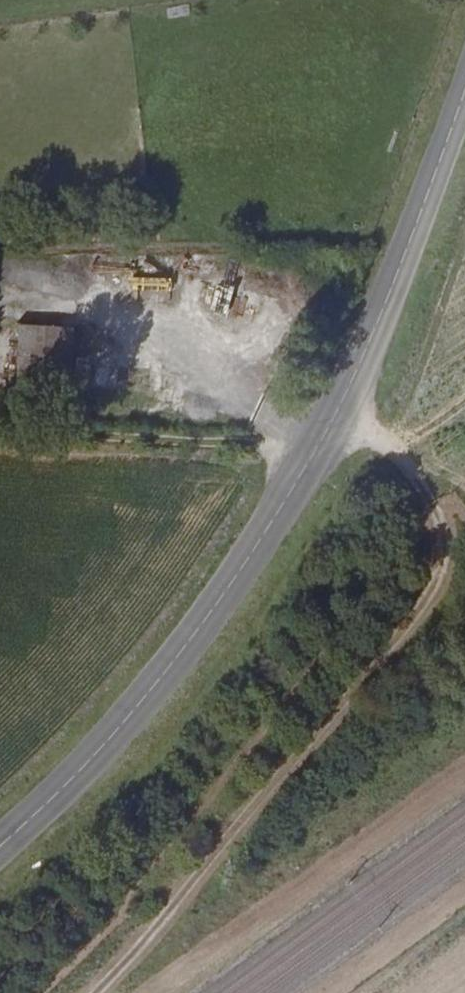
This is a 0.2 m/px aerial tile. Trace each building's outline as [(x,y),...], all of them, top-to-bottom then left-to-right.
[(67,407),(73,331),(19,325),(14,402),(67,407)] [(84,385),(125,387),(126,357),(86,355),(84,385)]
